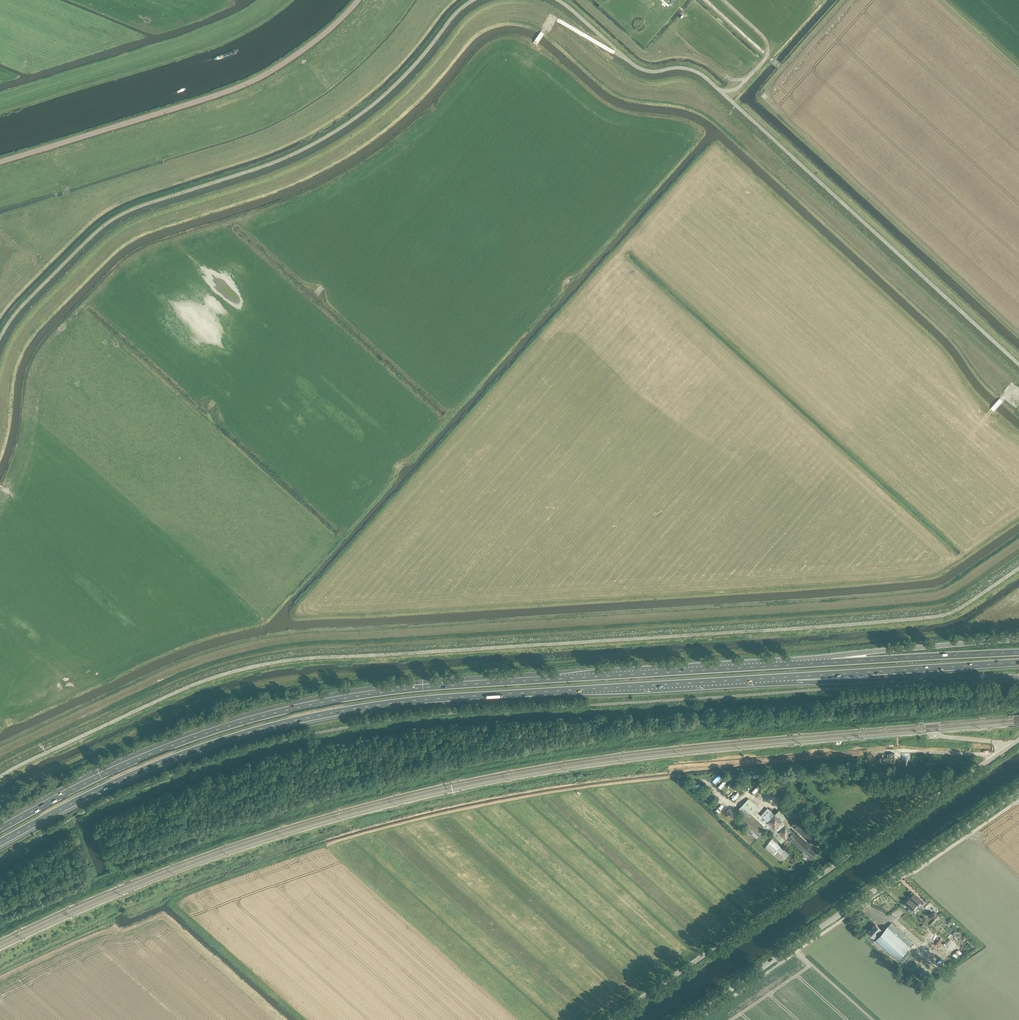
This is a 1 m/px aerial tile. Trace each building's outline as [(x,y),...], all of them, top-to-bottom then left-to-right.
[(880,758),(880,763),(895,762),(895,753),(889,753),(890,757),(880,758)] [(713,780),(715,783),(718,780),(719,782),(723,778),(719,774),(713,780)] [(719,786),(721,788),(727,781),(725,779),(719,786)] [(759,784),(752,791),(755,793),(761,787),(759,784)] [(785,797),(788,794),(779,786),(776,789),(783,795),(779,799),(784,803),(787,799),(785,797)] [(796,835),(783,822),(787,818),(780,811),(775,815),(768,808),(761,816),(756,811),(758,809),(748,800),(736,813),(745,820),(743,822),(728,808),(726,811),(757,839),(766,828),(782,843),(786,838),(790,842),(791,840),(811,859),(818,852),(812,846),(813,844),(816,847),(821,840),(799,819),(793,825),(811,842),(809,844),(798,833),(796,835)] [(789,854),(772,839),(766,846),(782,861),(789,854)] [(921,900),(914,893),(909,899),(917,905),(920,902),(923,904),(924,902),(921,900)] [(917,905),(909,899),(905,904),(910,908),(908,910),(913,915),(915,912),(912,910),(917,905)] [(897,960),(913,942),(891,923),(884,931),(882,930),(875,924),(868,932),(877,939),(875,941),(897,960)] [(953,954),(957,958),(963,953),(959,948),(953,954)] [(907,967),(913,972),(922,980),(929,971),(920,964),(920,965),(913,960),(907,967)]
